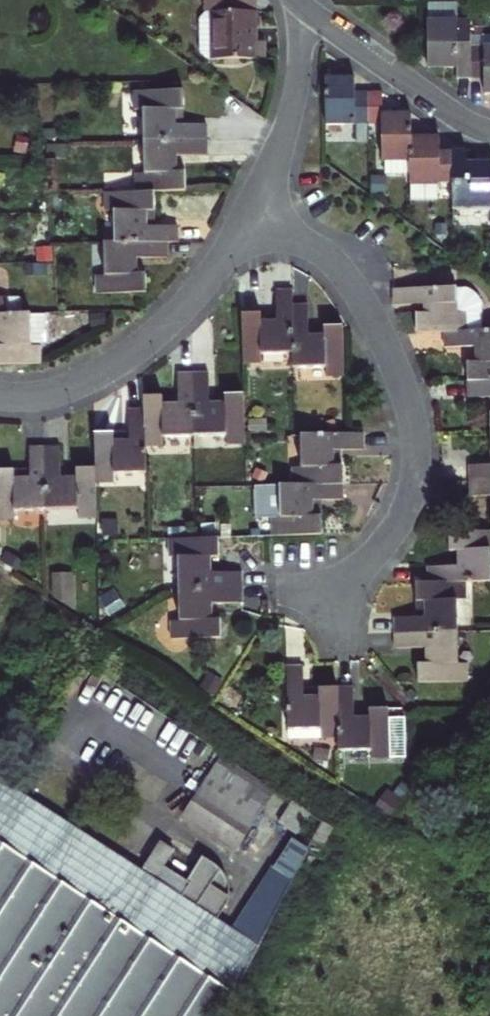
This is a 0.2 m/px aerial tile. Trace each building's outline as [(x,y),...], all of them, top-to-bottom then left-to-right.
[(256,0),(207,0),(207,4),(213,4),(213,52),(265,53),(265,34),(256,34),(256,0)] [(458,3),(428,4),(429,70),(457,69),(456,80),(471,80),(471,37),(472,27),(472,20),(458,20),(458,3)] [(472,20),(472,27),(487,28),(487,16),(472,16),(472,20)] [(471,37),(471,80),(484,80),(484,95),(489,95),(489,37),(471,37)] [(360,81),(331,81),(331,130),(372,130),(371,96),(361,96),(360,81)] [(138,104),(139,138),(202,135),(201,117),(179,117),(170,118),(170,102),(179,102),(178,83),(128,85),(129,104),(138,104)] [(371,96),(372,130),(386,130),(387,165),(415,164),(414,137),(413,116),(386,116),(385,96),(371,96)] [(179,117),(179,102),(170,102),(170,118),(179,117)] [(131,169),(131,189),(151,188),(181,187),(181,167),(172,167),(171,152),(203,150),(202,135),(139,138),(140,168),(131,169)] [(454,187),(453,152),(444,153),(443,137),(414,137),(415,164),(417,188),(454,187)] [(466,152),(453,152),(454,187),(467,187),(468,211),(489,211),(489,163),(467,164),(466,152)] [(143,204),(152,204),(151,188),(131,189),(101,190),(102,206),(111,205),(112,238),(162,236),(174,235),(173,219),(152,220),(143,221),(143,204)] [(152,220),(152,204),(143,204),(143,221),(152,220)] [(112,238),(99,239),(100,270),(91,270),(92,290),(142,288),(141,268),(132,268),(131,253),(162,251),(162,236),(112,238)] [(468,268),(391,272),(391,278),(394,278),(395,289),(424,288),(425,297),(415,297),(415,316),(443,315),(482,313),(480,276),(477,273),(472,270),(468,268)] [(240,338),(241,356),(261,356),(261,346),(293,345),(292,298),(291,282),(276,283),(276,314),(259,315),(258,305),(239,306),(240,338)] [(293,345),(294,361),(329,360),(330,368),(345,368),(343,317),(329,318),(329,328),(311,328),(310,298),(292,298),(293,345)] [(35,309),(7,310),(0,310),(0,329),(3,329),(3,344),(0,344),(0,361),(38,359),(47,357),(45,343),(36,343),(35,309)] [(482,313),(443,315),(444,328),(475,327),(476,344),(466,344),(467,361),(489,360),(489,313),(482,313)] [(289,361),(289,350),(261,350),(261,361),(289,361)] [(467,361),(467,376),(489,375),(489,360),(467,361)] [(161,391),(142,391),(143,405),(143,441),(163,441),(163,433),(193,432),(192,367),(176,368),(177,400),(161,400),(161,391)] [(244,429),(242,389),(223,389),(223,399),(207,399),(206,367),(192,367),(193,432),(224,431),(224,439),(244,439),(244,429)] [(91,463),(91,477),(111,477),(112,468),(144,467),(143,441),(143,405),(126,405),(127,436),(110,437),(110,427),(90,427),(91,463)] [(293,478),(343,476),(342,443),(363,442),(363,424),(347,425),(300,427),(301,461),(293,461),(293,478)] [(0,466),(0,517),(10,516),(10,507),(43,506),(42,444),(25,444),(25,475),(8,475),(8,465),(0,466)] [(60,474),(60,463),(60,444),(42,444),(43,506),(76,506),(76,514),(92,514),(91,477),(91,463),(76,463),(76,474),(60,474)] [(471,446),(471,462),(489,461),(489,445),(471,446)] [(471,462),(472,478),(489,478),(489,461),(471,462)] [(76,463),(60,463),(60,474),(76,474),(76,463)] [(145,479),(145,469),(114,470),(114,486),(134,485),(134,480),(145,479)] [(293,478),(257,479),(258,510),(274,510),(274,527),(323,526),(322,492),(344,491),(343,476),(293,478)] [(452,515),(453,530),(463,530),(463,546),(432,547),(433,567),(469,565),(489,564),(489,513),(452,515)] [(194,530),(169,531),(169,551),(179,551),(180,584),(242,581),(241,565),(219,566),(210,566),(210,550),(218,549),(218,529),(194,530)] [(210,566),(219,566),(218,549),(210,550),(210,566)] [(397,621),(462,618),(461,587),(470,586),(469,565),(433,567),(420,567),(420,588),(429,588),(428,603),(421,603),(396,604),(397,621)] [(65,599),(66,574),(54,573),(52,598),(65,599)] [(242,581),(180,584),(181,615),(171,616),(172,636),(220,634),(220,614),(212,614),(211,598),(242,597),(242,581)] [(429,588),(420,588),(421,603),(428,603),(429,588)] [(462,618),(397,621),(398,636),(427,636),(430,638),(430,652),(420,653),(420,670),(472,669),(471,651),(463,650),(462,618)] [(308,689),(308,680),(308,660),(290,659),(290,722),(324,723),(324,730),(339,730),(338,681),(323,680),(323,689),(308,689)] [(323,689),(323,680),(308,680),(308,689),(323,689)] [(356,681),(338,681),(339,730),(339,745),(373,745),(374,753),(388,753),(388,702),(373,702),(373,712),(357,711),(356,681)] [(389,717),(390,759),(405,758),(404,717),(389,717)] [(250,956),(322,818),(290,797),(277,817),(296,829),(233,927),(0,778),(0,1015),(220,1015),(250,956)]
